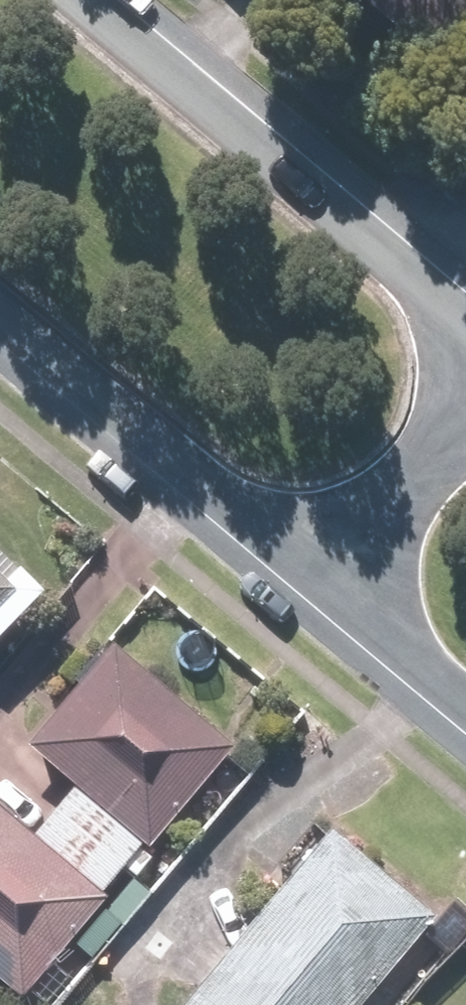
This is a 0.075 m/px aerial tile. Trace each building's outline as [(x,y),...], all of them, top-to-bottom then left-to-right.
[(15,591),(0,576),(0,607),(15,591)] [(112,644),(24,748),(73,788),(32,836),(0,809),(0,982),(21,1000),(234,747),(112,644)] [(435,916),(330,829),(183,1004),(360,1004),(435,916)]
